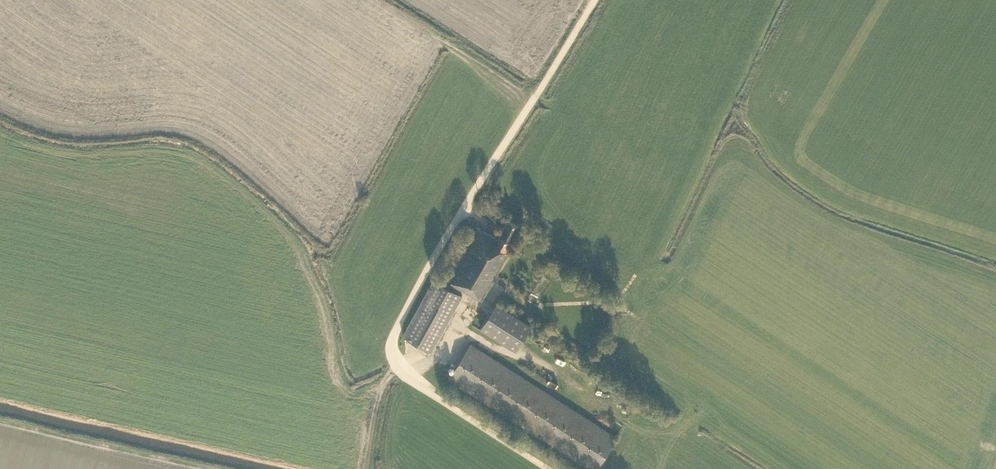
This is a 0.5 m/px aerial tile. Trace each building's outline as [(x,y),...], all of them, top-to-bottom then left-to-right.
[(478,227),(476,229),(466,224),(458,239),(468,245),(466,249),(465,249),(447,280),(482,300),(509,254),(505,251),(519,225),(508,219),(498,239),(478,227)] [(535,291),(541,296),(553,280),(547,275),(535,291)] [(434,279),(403,335),(431,350),(447,322),(451,324),(454,319),(450,317),(462,295),(434,279)] [(531,324),(497,302),(481,328),(515,350),(531,324)] [(471,343),(448,379),(589,468),(595,468),(616,436),(471,343)]
